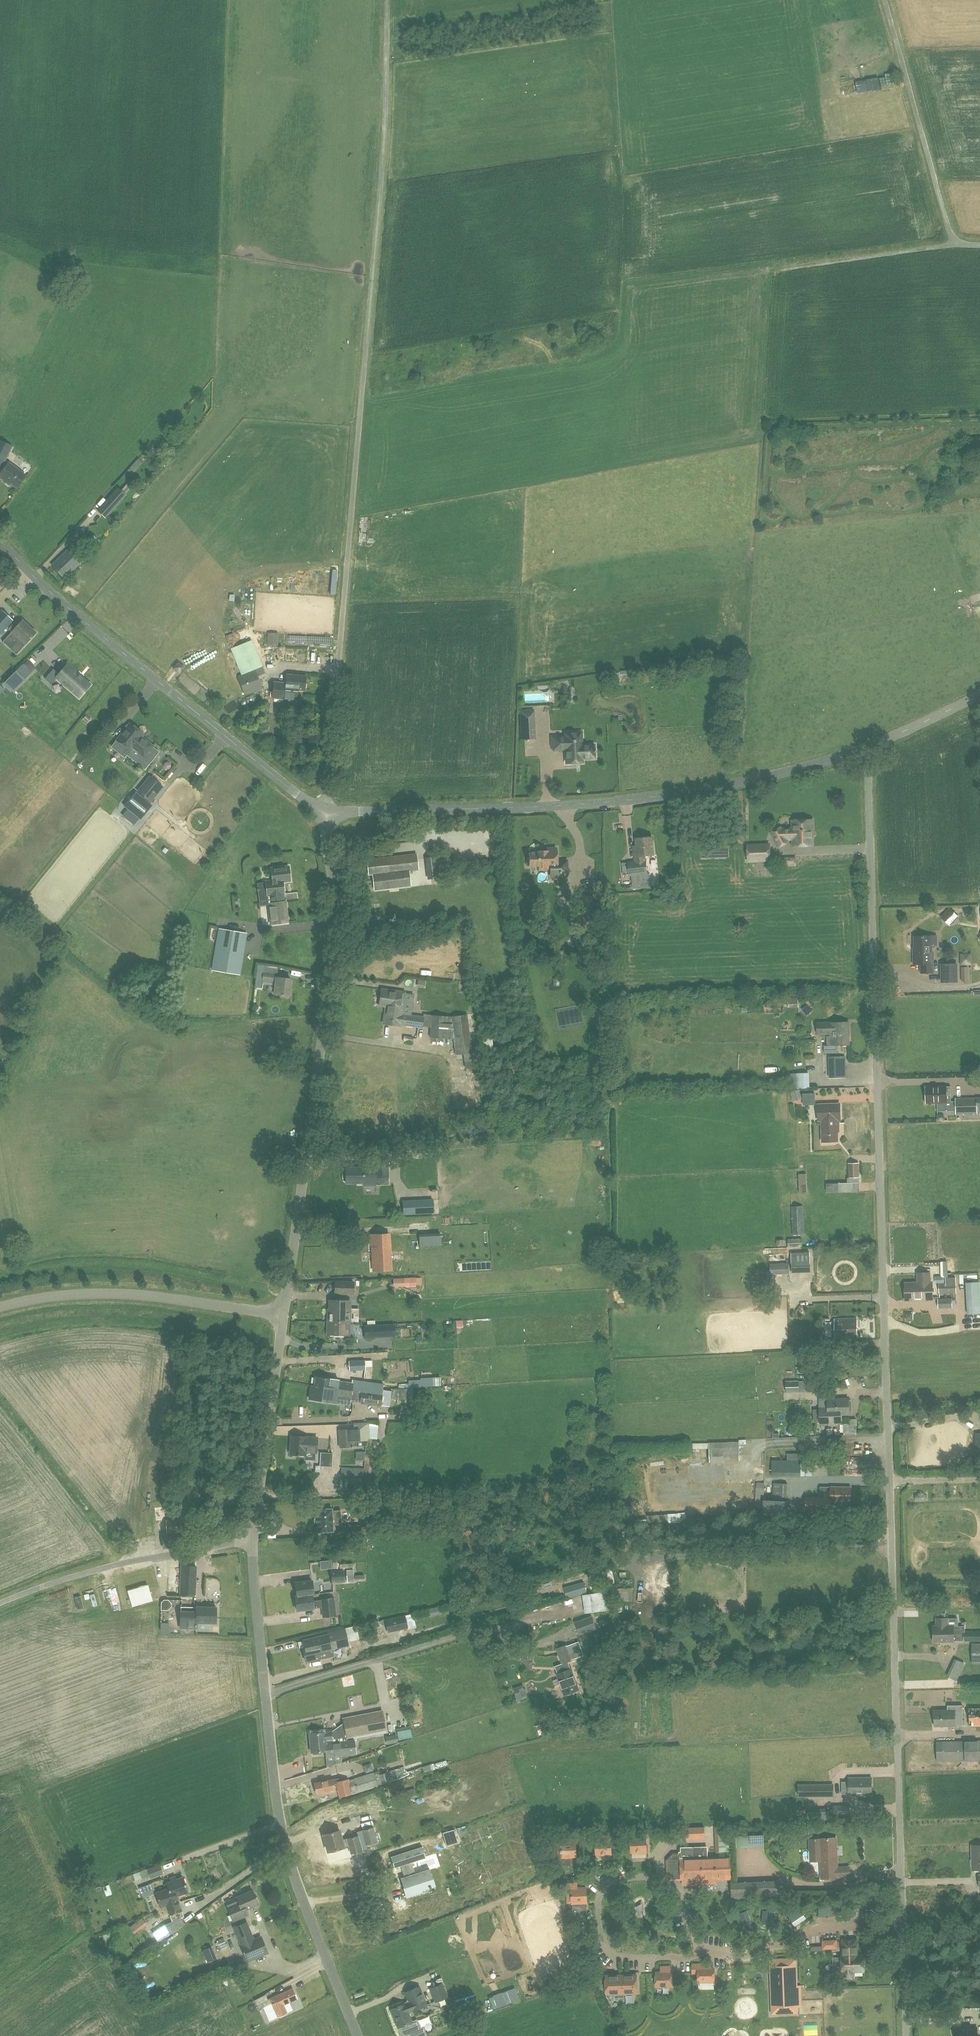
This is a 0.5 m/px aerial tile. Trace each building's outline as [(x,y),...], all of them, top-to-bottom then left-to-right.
[(857,92),(869,90),(867,79),(855,81),(857,92)] [(12,446),(0,440),(0,465),(1,466),(12,446)] [(132,475),(143,462),(139,458),(128,470),(132,475)] [(26,476),(9,463),(0,474),(0,478),(5,482),(7,480),(17,488),(26,476)] [(105,518),(126,496),(118,489),(98,511),(105,518)] [(64,578),(80,563),(67,550),(51,565),(64,578)] [(0,612),(0,634),(13,620),(2,610),(0,612)] [(3,642),(9,647),(17,654),(36,633),(22,620),(17,626),(14,623),(9,629),(19,637),(15,641),(9,635),(3,642)] [(278,646),(279,633),(268,633),(267,645),(278,646)] [(232,648),(239,669),(241,674),(255,669),(255,670),(262,666),(252,641),(232,648)] [(179,672),(183,668),(178,663),(174,668),(179,672)] [(90,684),(82,677),(83,677),(82,676),(81,677),(80,675),(79,674),(79,675),(78,674),(79,674),(68,664),(59,674),(53,669),(45,678),(52,684),(57,678),(65,685),(79,697),(90,684)] [(245,694),(262,688),(255,670),(255,669),(241,674),(238,675),(245,694)] [(25,680),(16,671),(4,683),(13,692),(25,680)] [(305,690),(306,676),(287,674),(286,683),(274,682),(272,697),(292,699),(293,689),(305,690)] [(522,739),(535,738),(533,710),(520,711),(522,739)] [(143,734),(130,724),(129,726),(127,725),(122,731),(124,732),(117,740),(130,750),(132,748),(144,758),(153,746),(141,736),(143,734)] [(566,735),(551,736),(552,746),(553,746),(553,751),(559,750),(561,750),(561,749),(566,749),(567,763),(583,762),(582,759),(595,758),(594,752),(596,752),(596,751),(594,751),(594,745),(582,746),(582,743),(566,744),(566,735)] [(150,777),(138,791),(150,801),(162,786),(150,777)] [(136,792),(124,806),(140,820),(152,805),(136,792)] [(813,831),(813,820),(794,821),(796,821),(796,829),(782,829),(781,827),(773,832),(780,846),(788,841),(786,838),(794,838),(794,845),(811,844),(811,831),(813,831)] [(361,838),(362,848),(362,847),(363,847),(363,848),(364,848),(364,847),(368,846),(369,847),(368,837),(367,837),(368,838),(361,839),(361,837),(361,838)] [(629,874),(647,873),(646,856),(654,855),(653,837),(637,838),(638,850),(634,850),(635,861),(628,862),(629,874)] [(749,860),(770,860),(770,844),(748,845),(749,860)] [(552,850),(547,850),(547,854),(534,854),(534,856),(524,856),(525,866),(535,865),(535,867),(547,867),(547,872),(565,872),(564,858),(553,858),(552,850)] [(411,885),(409,871),(418,870),(416,854),(367,860),(369,875),(373,875),(374,889),(411,885)] [(430,878),(444,877),(441,856),(429,858),(430,878)] [(783,866),(797,866),(797,857),(782,857),(783,866)] [(271,868),(272,874),(272,878),(265,879),(265,882),(266,882),(268,896),(274,895),(275,903),(269,904),(272,924),(288,922),(285,901),(284,902),(283,894),(284,894),(283,882),(290,881),(289,866),(271,868)] [(652,887),(650,874),(632,875),(634,889),(652,887)] [(569,895),(559,896),(560,914),(570,913),(569,895)] [(951,925),(957,918),(950,911),(944,917),(951,925)] [(593,924),(593,916),(582,916),(581,924),(593,924)] [(240,975),(247,933),(220,929),(213,970),(240,975)] [(933,952),(932,945),(937,945),(937,936),(915,936),(916,952),(914,952),(915,964),(922,964),(922,973),(934,973),(934,952),(933,952)] [(289,996),(291,979),(284,978),(284,974),(277,974),(278,967),(265,965),(257,964),(256,974),(263,975),(263,981),(276,982),(274,994),(289,996)] [(943,981),(957,981),(957,964),(943,964),(943,981)] [(216,980),(238,983),(239,976),(217,973),(216,980)] [(406,1017),(401,1017),(403,1001),(404,992),(382,989),(381,995),(380,996),(379,1002),(380,1003),(379,1006),(386,1006),(384,1023),(400,1026),(400,1024),(422,1027),(422,1026),(431,1028),(430,1037),(445,1038),(454,1037),(456,1054),(463,1054),(464,1062),(465,1069),(479,1067),(478,1060),(477,1052),(475,1043),(470,1044),(467,1015),(451,1017),(432,1015),(424,1014),(423,1017),(406,1015),(406,1017)] [(410,992),(407,1011),(415,1012),(417,993),(410,992)] [(799,1007),(798,997),(783,998),(783,1004),(789,1004),(789,1007),(799,1007)] [(849,1045),(849,1022),(830,1023),(817,1023),(818,1034),(831,1033),(831,1036),(828,1036),(828,1045),(849,1045)] [(497,1036),(483,1037),(483,1051),(497,1050),(497,1036)] [(829,1081),(846,1081),(845,1057),(829,1057),(829,1081)] [(789,1074),(789,1081),(789,1089),(794,1089),(809,1089),(809,1081),(809,1073),(789,1074)] [(952,1095),(951,1086),(947,1086),(926,1087),(927,1103),(947,1102),(952,1102),(952,1095)] [(802,1098),(799,1089),(791,1092),(794,1100),(802,1098)] [(979,1112),(979,1097),(957,1098),(957,1113),(979,1112)] [(839,1129),(839,1117),(841,1117),(840,1104),(818,1104),(819,1119),(822,1118),(823,1142),(838,1141),(838,1129),(839,1129)] [(389,1177),(388,1161),(374,1161),(374,1168),(364,1168),(364,1167),(346,1167),(346,1170),(345,1170),(343,1172),(344,1179),(345,1181),(346,1181),(346,1182),(363,1182),(363,1185),(375,1185),(375,1177),(389,1177)] [(859,1178),(859,1163),(849,1163),(849,1177),(847,1178),(847,1183),(839,1183),(839,1192),(859,1192),(859,1183),(860,1182),(860,1178),(859,1178)] [(799,1193),(807,1193),(806,1174),(798,1175),(799,1193)] [(434,1213),(433,1199),(425,1199),(425,1214),(434,1213)] [(414,1214),(413,1200),(402,1200),(403,1215),(414,1214)] [(793,1235),(804,1234),(803,1206),(792,1207),(793,1235)] [(367,1273),(392,1272),(390,1234),(365,1235),(367,1273)] [(440,1234),(419,1235),(420,1246),(441,1245),(440,1234)] [(803,1246),(802,1238),(788,1239),(789,1247),(803,1246)] [(792,1273),(811,1273),(811,1261),(792,1262),(792,1273)] [(789,1274),(789,1263),(770,1263),(770,1274),(789,1274)] [(931,1282),(931,1273),(918,1273),(919,1282),(906,1283),(906,1292),(933,1291),(933,1282),(931,1282)] [(945,1283),(940,1283),(940,1294),(957,1293),(956,1283),(956,1277),(948,1277),(946,1277),(946,1283),(945,1283)] [(404,1278),(393,1278),(393,1286),(394,1286),(405,1286),(411,1286),(410,1278),(404,1278)] [(354,1294),(354,1281),(335,1281),(334,1294),(354,1294)] [(979,1314),(979,1282),(967,1283),(968,1315),(979,1314)] [(906,1300),(933,1300),(933,1291),(906,1292),(906,1300)] [(939,1308),(953,1307),(953,1298),(939,1299),(939,1308)] [(349,1322),(349,1300),(329,1300),(329,1321),(349,1322)] [(835,1339),(857,1339),(857,1318),(835,1319),(835,1339)] [(349,1335),(349,1322),(329,1321),(327,1321),(327,1335),(349,1335)] [(362,1345),(376,1345),(375,1325),(361,1326),(362,1345)] [(821,1351),(834,1350),(833,1339),(821,1340),(821,1351)] [(365,1360),(349,1361),(349,1371),(366,1370),(372,1370),(372,1360),(365,1360)] [(807,1392),(820,1391),(819,1367),(806,1367),(807,1392)] [(352,1383),(338,1381),(338,1379),(316,1376),(314,1386),(382,1396),(382,1397),(390,1398),(391,1390),(383,1389),(384,1385),(364,1381),(352,1379),(352,1383)] [(399,1388),(433,1386),(433,1377),(422,1378),(422,1379),(409,1380),(409,1384),(399,1384),(399,1388)] [(786,1381),(786,1392),(799,1392),(799,1381),(786,1381)] [(350,1401),(381,1404),(389,1405),(390,1398),(382,1397),(382,1396),(314,1386),(311,1386),(309,1399),(336,1402),(337,1395),(350,1397),(350,1401)] [(408,1400),(407,1389),(397,1389),(398,1400),(408,1400)] [(828,1399),(820,1399),(820,1408),(821,1424),(841,1423),(841,1415),(849,1414),(849,1412),(851,1412),(852,1410),(852,1402),(851,1400),(849,1400),(849,1398),(828,1399)] [(352,1430),(339,1430),(340,1447),(367,1446),(368,1440),(367,1422),(352,1423),(353,1430),(352,1430)] [(374,1438),(383,1438),(383,1425),(374,1425),(374,1438)] [(316,1452),(317,1438),(306,1437),(292,1436),(290,1454),(305,1455),(306,1452),(316,1452)] [(710,1462),(740,1461),(740,1441),(710,1443),(710,1462)] [(332,1467),(333,1453),(320,1452),(320,1466),(332,1467)] [(772,1476),(802,1476),(802,1454),(794,1454),(794,1460),(772,1460),(772,1476)] [(843,1459),(837,1455),(834,1459),(840,1464),(843,1459)] [(818,1475),(816,1467),(811,1468),(809,1460),(804,1461),(808,1477),(818,1475)] [(755,1508),(764,1509),(765,1483),(756,1482),(755,1508)] [(764,1509),(764,1516),(788,1516),(788,1501),(787,1501),(787,1484),(774,1483),(774,1501),(765,1500),(764,1509)] [(851,1502),(851,1487),(831,1486),(831,1494),(825,1494),(825,1497),(807,1497),(807,1509),(831,1510),(831,1501),(851,1502)] [(318,1532),(333,1531),(332,1509),(316,1509),(318,1532)] [(361,1535),(360,1525),(349,1526),(349,1535),(361,1535)] [(355,1581),(354,1569),(346,1570),(347,1582),(355,1581)] [(332,1583),(345,1582),(345,1570),(331,1570),(332,1583)] [(159,1588),(164,1587),(161,1574),(129,1583),(136,1605),(162,1597),(159,1588)] [(313,1601),(312,1595),(314,1594),(312,1581),(296,1582),(297,1596),(295,1596),(297,1610),(323,1607),(324,1616),(335,1615),(333,1598),(322,1600),(313,1601)] [(108,1582),(86,1590),(97,1617),(108,1612),(112,1622),(137,1612),(132,1600),(116,1606),(108,1582)] [(181,1582),(181,1596),(192,1596),(192,1582),(181,1582)] [(569,1596),(585,1592),(582,1583),(566,1588),(569,1596)] [(616,1601),(629,1601),(629,1587),(616,1588),(616,1601)] [(164,1599),(161,1602),(161,1610),(167,1610),(172,1606),(172,1603),(168,1599),(164,1599)] [(439,1606),(428,1608),(430,1615),(440,1613),(439,1606)] [(197,1622),(197,1616),(194,1616),(194,1611),(192,1611),(192,1607),(181,1607),(180,1628),(196,1628),(196,1622),(197,1622)] [(216,1623),(217,1607),(197,1607),(192,1607),(192,1611),(194,1611),(194,1616),(197,1616),(197,1622),(216,1623)] [(388,1632),(408,1628),(405,1614),(384,1619),(388,1632)] [(580,1635),(597,1629),(593,1616),(575,1622),(580,1635)] [(934,1641),(955,1640),(965,1640),(979,1640),(979,1631),(975,1631),(966,1631),(965,1626),(965,1625),(948,1626),(948,1618),(937,1618),(937,1626),(934,1626),(934,1641)] [(306,1661),(321,1658),(320,1654),(331,1651),(331,1650),(348,1646),(345,1630),(332,1633),(333,1634),(303,1641),(305,1648),(303,1648),(306,1661)] [(584,1655),(579,1642),(567,1646),(567,1645),(557,1648),(562,1664),(572,1660),(572,1659),(584,1655)] [(719,1673),(718,1658),(711,1659),(712,1673),(719,1673)] [(962,1681),(970,1663),(961,1660),(954,1678),(962,1681)] [(564,1694),(579,1690),(572,1669),(557,1674),(564,1694)] [(523,1685),(515,1688),(519,1699),(523,1698),(520,1692),(525,1690),(523,1685)] [(935,1710),(935,1725),(963,1725),(962,1702),(947,1702),(947,1710),(935,1710)] [(970,1707),(970,1725),(979,1725),(979,1707),(970,1707)] [(347,1737),(386,1730),(382,1711),(343,1718),(344,1722),(347,1737)] [(344,1722),(332,1731),(310,1733),(312,1752),(313,1752),(313,1754),(322,1753),(322,1751),(326,1750),(327,1755),(334,1755),(356,1753),(355,1740),(348,1740),(347,1737),(344,1722)] [(544,1723),(536,1726),(539,1735),(547,1733),(544,1723)] [(386,1736),(387,1744),(398,1742),(396,1734),(386,1736)] [(978,1740),(978,1741),(937,1741),(937,1760),(978,1760),(979,1760),(979,1740),(978,1740)] [(446,1762),(446,1760),(433,1764),(433,1763),(422,1767),(424,1772),(448,1765),(447,1762),(446,1762)] [(406,1776),(403,1766),(387,1771),(380,1774),(379,1771),(373,1772),(348,1781),(348,1779),(340,1781),(339,1778),(314,1783),(317,1793),(323,1792),(323,1793),(338,1790),(340,1796),(351,1793),(351,1794),(378,1785),(406,1776)] [(872,1795),(872,1777),(849,1777),(849,1781),(842,1782),(842,1794),(850,1794),(850,1795),(872,1795)] [(799,1797),(834,1796),(834,1784),(799,1784),(799,1797)] [(834,1814),(850,1814),(850,1805),(834,1805),(834,1814)] [(365,1845),(366,1845),(378,1841),(374,1827),(361,1830),(365,1845)] [(702,1827),(684,1827),(685,1832),(685,1838),(702,1838),(702,1827)] [(729,1827),(715,1827),(716,1851),(730,1851),(729,1837),(729,1833),(729,1827)] [(342,1840),(339,1830),(324,1834),(329,1851),(350,1846),(352,1854),(362,1851),(358,1835),(342,1840)] [(769,1833),(755,1834),(755,1844),(769,1844),(769,1833)] [(632,1853),(648,1852),(647,1836),(631,1837),(632,1853)] [(837,1867),(836,1837),(821,1838),(811,1839),(811,1850),(815,1850),(816,1857),(821,1857),(822,1878),(838,1877),(838,1876),(850,1876),(850,1867),(837,1867)] [(596,1855),(613,1855),(612,1839),(596,1839),(596,1855)] [(561,1859),(573,1858),(573,1857),(578,1857),(577,1840),(568,1840),(560,1840),(561,1859)] [(421,1846),(390,1856),(393,1867),(400,1865),(404,1876),(400,1878),(406,1897),(421,1891),(420,1889),(434,1885),(429,1868),(414,1873),(410,1861),(424,1857),(421,1846)] [(708,1858),(708,1846),(681,1847),(681,1851),(679,1851),(680,1860),(670,1861),(670,1873),(682,1872),(682,1878),(703,1877),(703,1878),(716,1877),(716,1879),(731,1879),(730,1858),(708,1858)] [(151,1878),(163,1874),(160,1864),(147,1868),(133,1874),(135,1880),(150,1875),(151,1878)] [(177,1879),(176,1876),(171,1878),(172,1881),(167,1883),(169,1888),(166,1889),(168,1894),(171,1893),(172,1897),(177,1896),(188,1892),(183,1877),(177,1879)] [(732,1882),(732,1885),(732,1894),(732,1899),(781,1897),(781,1896),(780,1880),(732,1882)] [(144,1898),(156,1893),(152,1883),(139,1889),(144,1898)] [(583,1887),(583,1885),(571,1886),(571,1905),(588,1904),(588,1886),(583,1887)] [(168,1894),(166,1889),(156,1893),(161,1907),(167,1905),(170,1914),(182,1910),(177,1896),(172,1897),(171,1893),(168,1894)] [(245,1909),(258,1903),(258,1901),(257,1898),(255,1897),(253,1891),(237,1897),(238,1897),(227,1902),(229,1906),(228,1906),(234,1920),(248,1914),(245,1909)] [(641,1911),(654,1907),(652,1899),(639,1903),(641,1911)] [(803,1918),(798,1910),(788,1916),(792,1924),(803,1918)] [(774,1912),(763,1912),(763,1923),(774,1923),(774,1912)] [(749,1914),(739,1914),(740,1924),(750,1924),(749,1914)] [(148,1920),(136,1930),(139,1933),(151,1924),(148,1920)] [(255,1939),(247,1921),(234,1926),(248,1961),(267,1953),(261,1937),(255,1939)] [(158,1941),(170,1932),(164,1924),(152,1933),(158,1941)] [(838,1939),(822,1940),(822,1949),(838,1948),(838,1939)] [(857,1955),(857,1939),(843,1939),(843,1955),(842,1955),(843,1971),(844,1971),(845,1974),(846,1975),(848,1976),(850,1976),(852,1975),(854,1973),(854,1971),(864,1971),(864,1955),(857,1955)] [(775,1964),(777,2008),(797,2008),(796,1963),(775,1964)] [(712,1967),(712,1964),(692,1964),(692,1975),(698,1975),(698,1983),(716,1982),(715,1967),(712,1967)] [(656,1986),(672,1985),(672,1972),(671,1972),(671,1967),(661,1967),(661,1973),(656,1973),(656,1986)] [(637,1975),(606,1976),(606,1992),(637,1992),(637,1975)] [(435,2003),(448,1997),(443,1983),(429,1988),(435,2003)] [(418,1986),(412,1988),(411,1988),(408,1989),(407,1990),(404,1991),(408,2000),(407,2002),(390,2009),(398,2027),(399,2029),(398,2029),(401,2035),(405,2034),(406,2035),(424,2035),(426,2035),(423,2027),(421,2028),(417,2019),(411,2021),(408,2012),(426,2004),(418,1986)] [(283,2004),(297,1998),(293,1988),(270,1998),(268,1999),(265,1994),(254,2000),(259,2009),(263,2007),(269,2020),(276,2017),(270,2003),(272,2003),(278,2016),(287,2012),(283,2004)] [(977,2027),(971,2028),(971,2025),(964,2025),(964,2028),(956,2028),(957,2035),(978,2035),(977,2027)]
